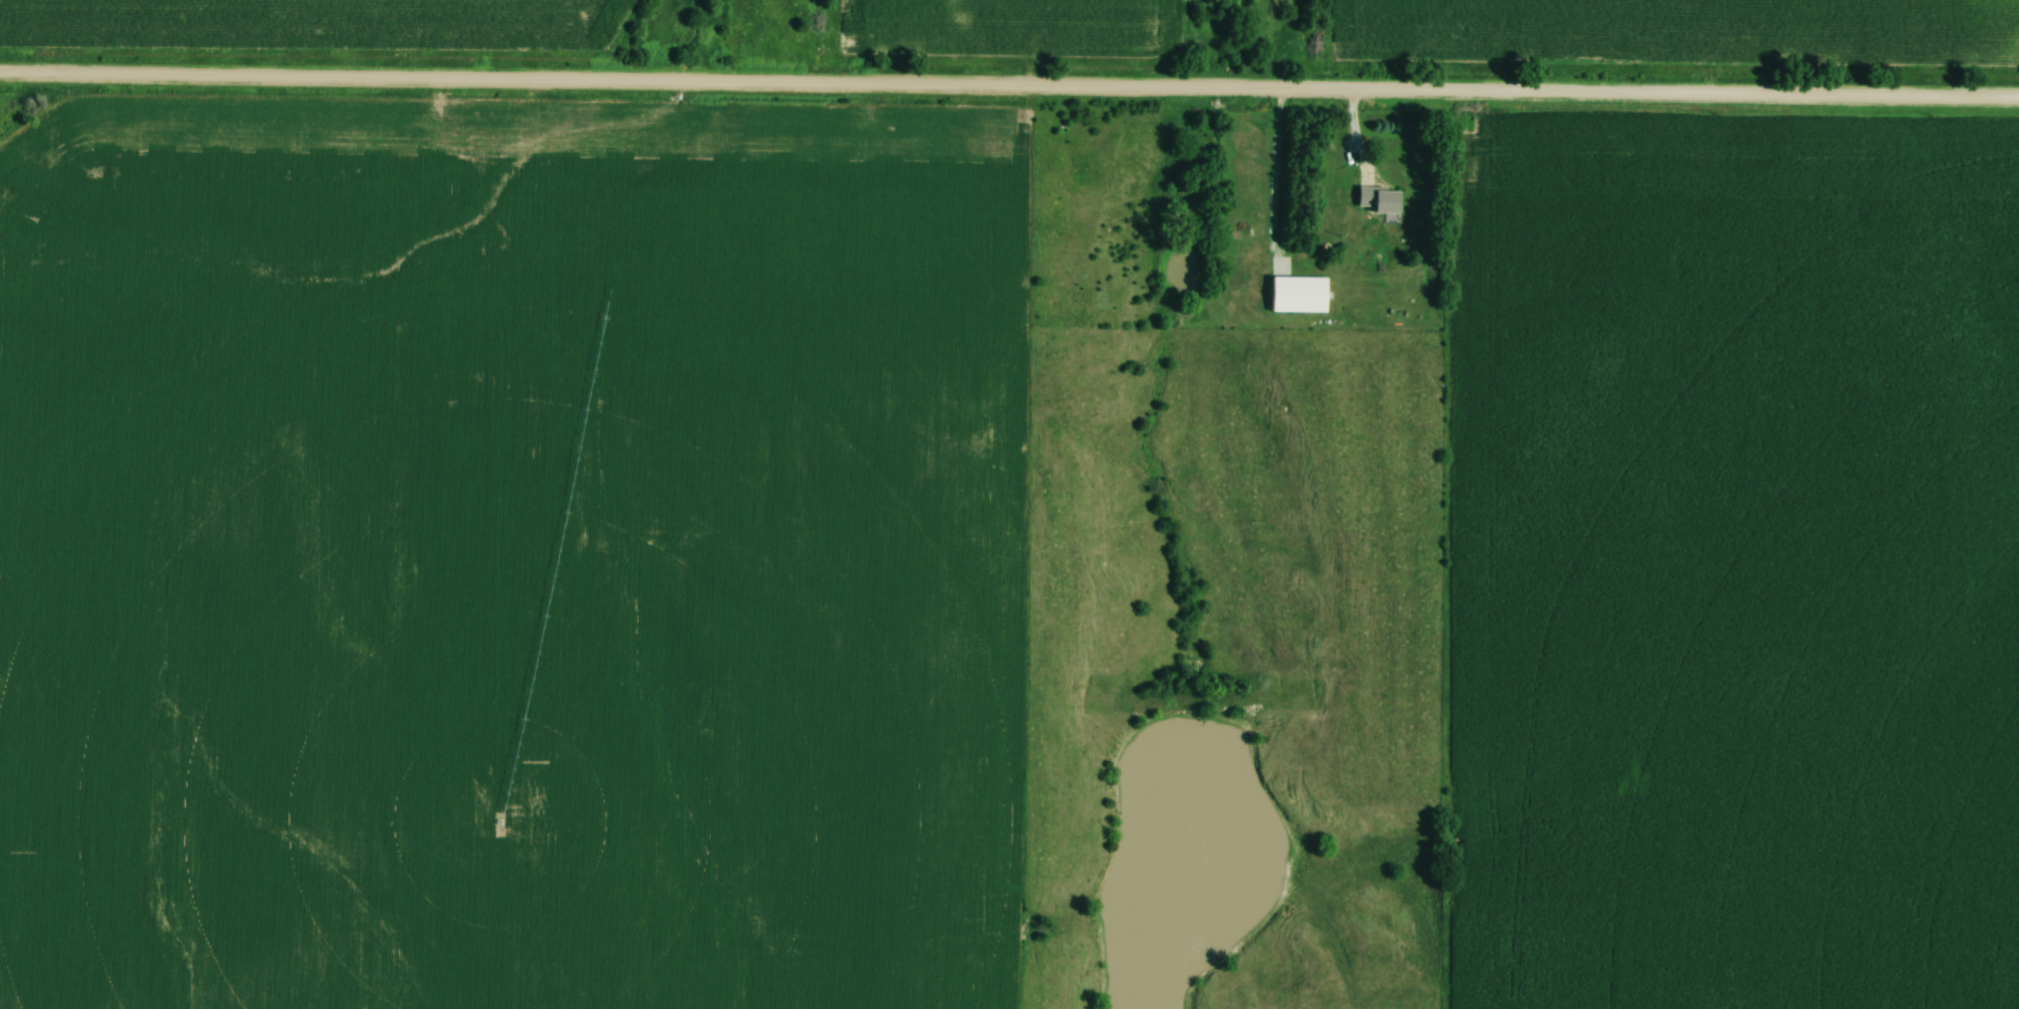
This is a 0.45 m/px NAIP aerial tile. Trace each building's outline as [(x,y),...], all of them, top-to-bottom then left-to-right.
[(1365,207),(1365,213),(1395,213),(1395,187),(1355,187),(1355,207),(1365,207)] [(1323,314),(1323,278),(1268,278),(1268,314),(1323,314)]
